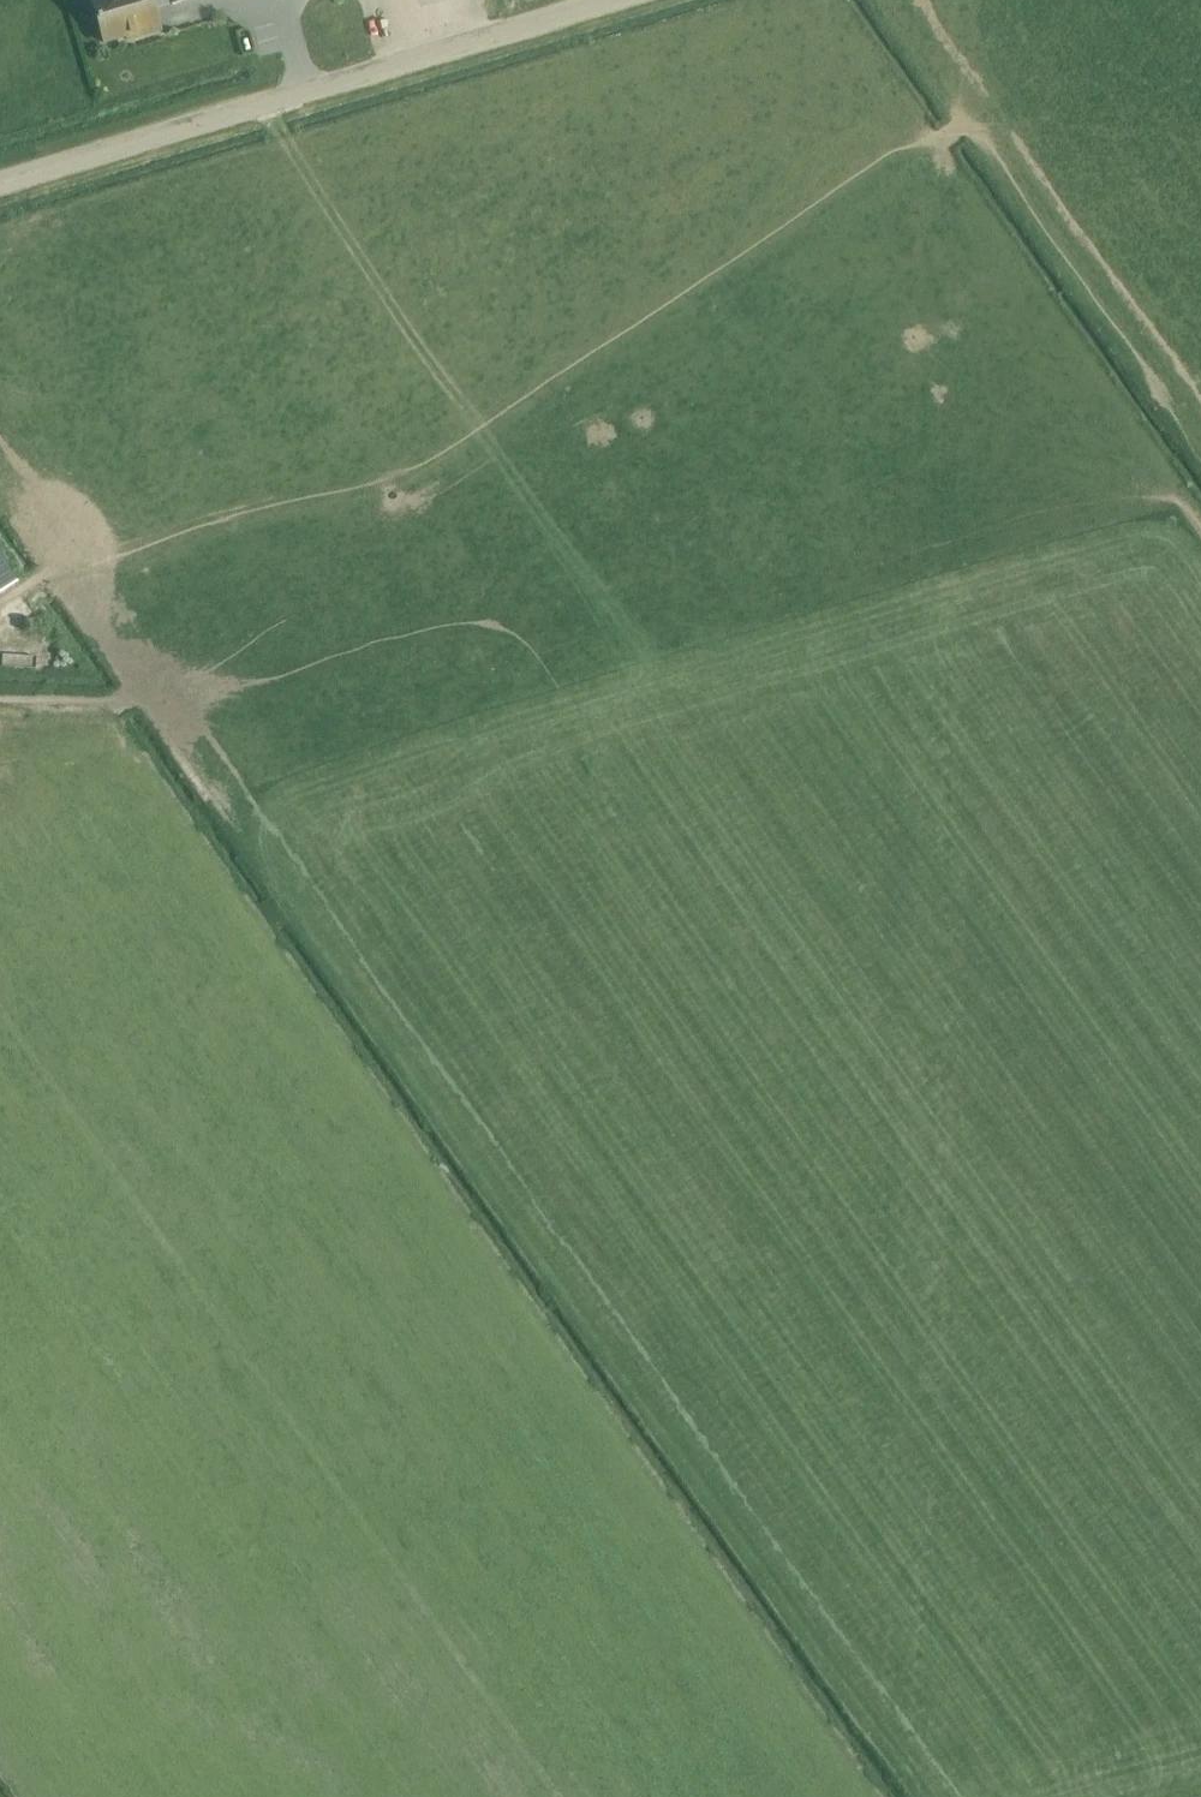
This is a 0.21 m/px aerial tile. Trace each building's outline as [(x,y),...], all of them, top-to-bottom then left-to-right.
[(105,42),(127,36),(128,40),(160,30),(153,5),(168,0),(92,0),(105,42)] [(14,584),(0,565),(0,594),(14,584)]
